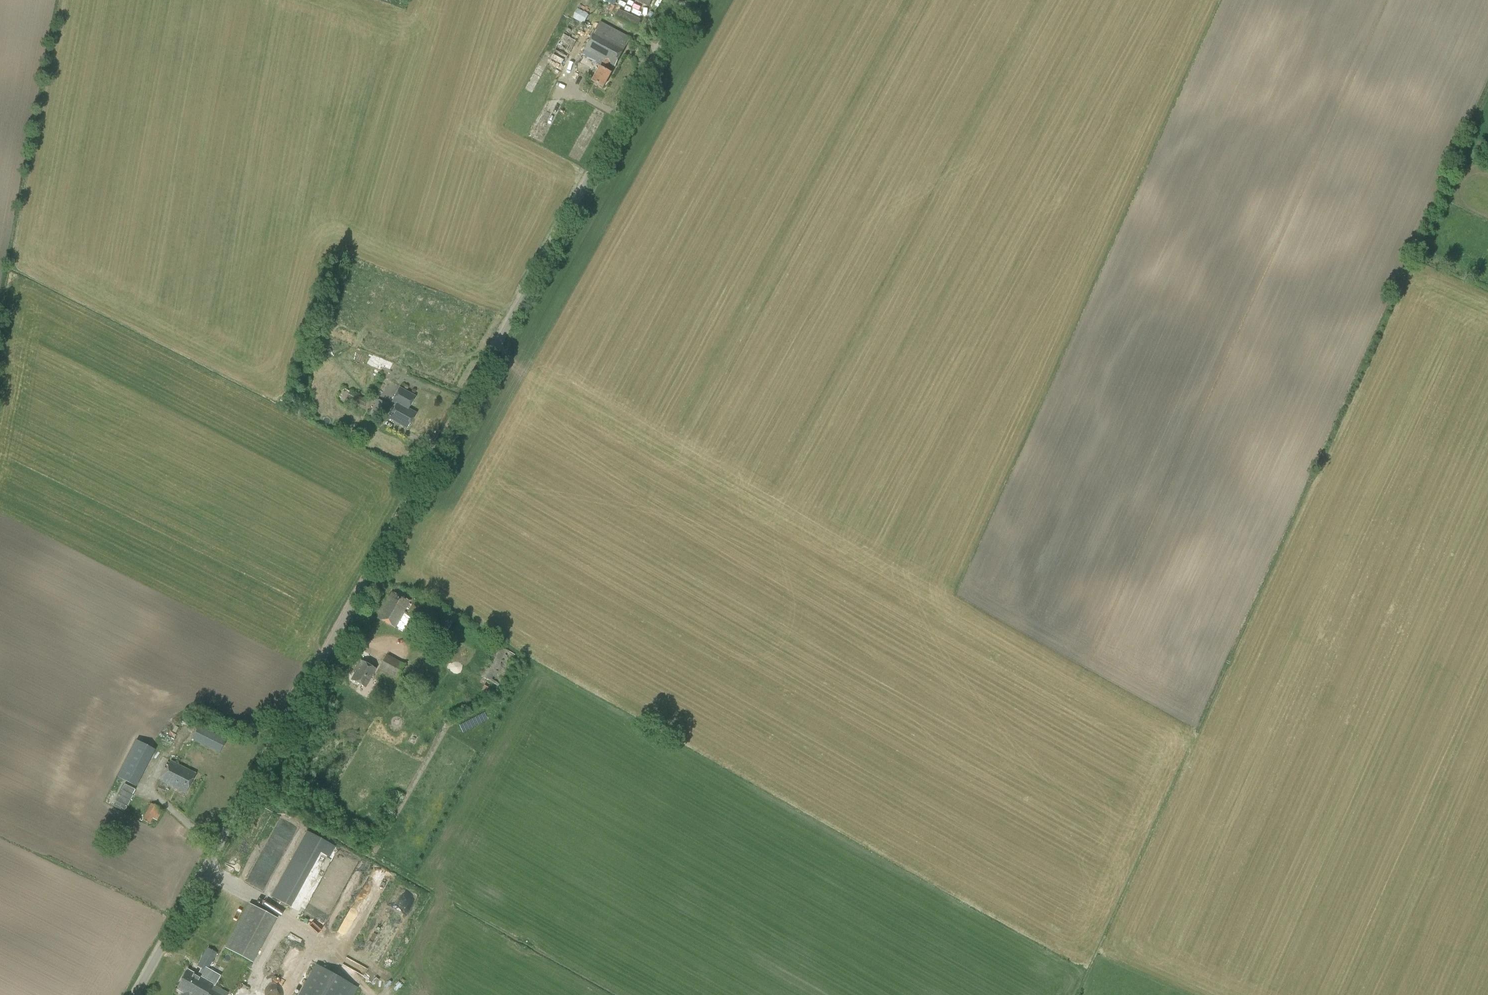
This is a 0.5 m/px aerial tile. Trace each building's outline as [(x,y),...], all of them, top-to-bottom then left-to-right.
[(617,15),(639,25),(642,19),(619,9),(617,15)] [(577,10),(573,17),(574,17),(584,23),(588,16),(577,10)] [(615,66),(630,38),(600,22),(585,50),(605,60),(593,81),(604,87),(612,72),(607,69),(611,63),(615,66)] [(576,41),(564,35),(555,50),(568,57),(576,41)] [(408,428),(416,413),(408,409),(415,396),(399,387),(391,403),(396,405),(389,417),(408,428)] [(363,406),(366,401),(350,392),(346,397),(363,406)] [(377,421),(387,404),(377,399),(368,416),(377,421)] [(395,628),(410,602),(392,592),(377,618),(395,628)] [(498,686),(515,655),(497,646),(480,677),(498,686)] [(386,654),(379,669),(400,679),(407,664),(386,654)] [(355,672),(350,680),(365,688),(376,669),(359,660),(353,670),(355,672)] [(198,726),(192,739),(219,753),(226,740),(198,726)] [(136,787),(155,750),(137,741),(118,777),(136,787)] [(186,794),(196,775),(171,762),(161,781),(186,794)] [(113,805),(126,810),(136,789),(123,783),(113,805)] [(162,810),(150,803),(142,820),(150,824),(153,819),(157,821),(162,810)] [(299,912),(335,847),(306,831),(271,896),(299,912)] [(207,971),(248,897),(237,891),(197,965),(207,971)] [(252,963),(276,918),(249,904),(225,949),(252,963)] [(351,953),(349,958),(362,964),(365,959),(351,953)] [(187,970),(176,989),(183,993),(182,994),(227,994),(228,994),(214,986),(220,976),(209,970),(207,974),(203,971),(199,977),(187,970)] [(285,986),(269,985),(269,994),(285,994),(285,986)]
